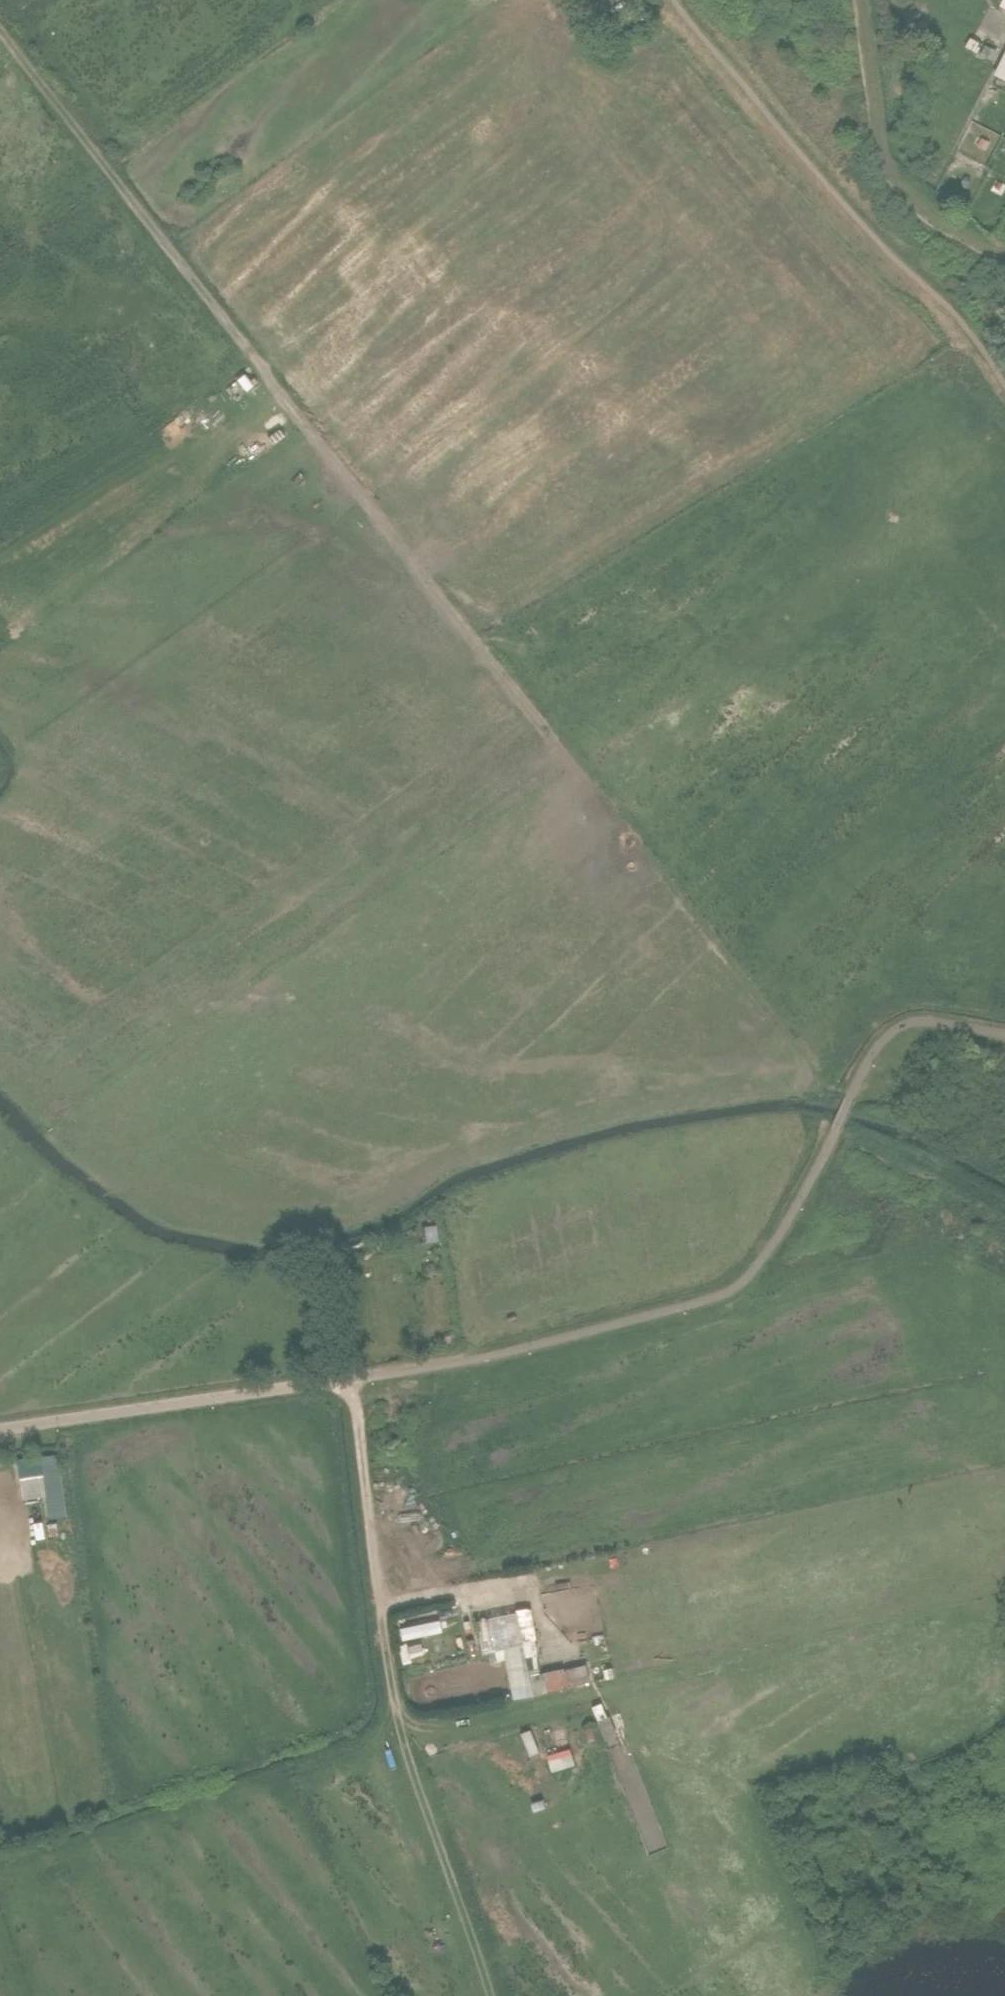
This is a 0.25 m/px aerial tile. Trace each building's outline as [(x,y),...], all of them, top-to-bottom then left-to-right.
[(997,8),(1004,12),(1004,0),(1000,0),(997,8)] [(991,76),(1004,83),(1004,46),(991,76)] [(46,1468),(6,1474),(9,1493),(31,1490),(37,1534),(55,1531),(46,1468)] [(46,1536),(36,1538),(39,1553),(49,1551),(46,1536)] [(519,1615),(490,1619),(490,1622),(478,1624),(483,1657),(489,1656),(490,1664),(500,1663),(498,1653),(505,1652),(513,1701),(543,1696),(539,1671),(528,1673),(519,1615)] [(407,1637),(441,1633),(440,1620),(405,1624),(407,1637)] [(562,1671),(540,1675),(544,1694),(590,1685),(586,1666),(565,1670),(566,1675),(563,1676),(562,1671)] [(616,1713),(604,1718),(612,1737),(623,1733),(616,1713)] [(600,1731),(589,1736),(598,1755),(609,1750),(600,1731)] [(582,1743),(575,1746),(578,1756),(586,1753),(582,1743)] [(554,1744),(542,1747),(547,1765),(559,1762),(554,1744)] [(520,1747),(510,1751),(518,1774),(529,1770),(520,1747)] [(542,1747),(532,1749),(535,1762),(545,1759),(542,1747)] [(559,1762),(536,1770),(543,1786),(564,1777),(559,1762)]
